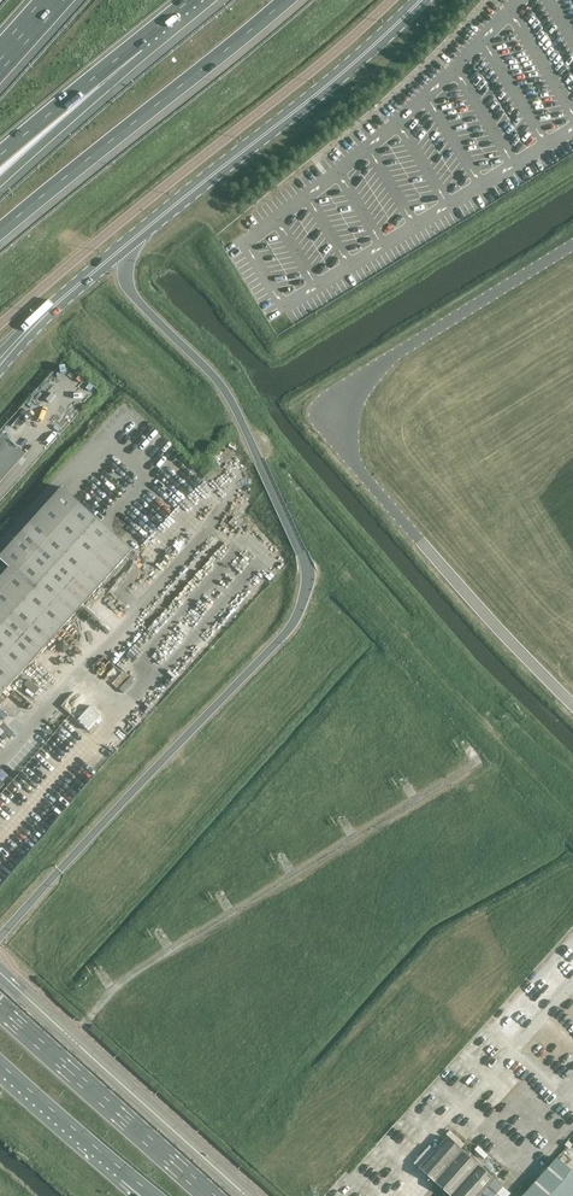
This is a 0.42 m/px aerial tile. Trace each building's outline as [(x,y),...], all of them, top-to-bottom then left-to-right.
[(25,455),(2,435),(0,438),(0,483),(25,455)] [(132,550),(62,487),(0,556),(0,558),(9,567),(0,577),(0,696),(132,550)] [(89,728),(102,714),(91,704),(78,718),(89,728)] [(5,740),(14,730),(0,717),(0,735),(5,740)] [(419,1168),(451,1195),(479,1195),(494,1180),(494,1179),(447,1137),(419,1168)] [(557,1158),(533,1185),(523,1195),(572,1195),(572,1172),(557,1158)] [(511,1194),(494,1180),(479,1195),(508,1195),(511,1194)]
